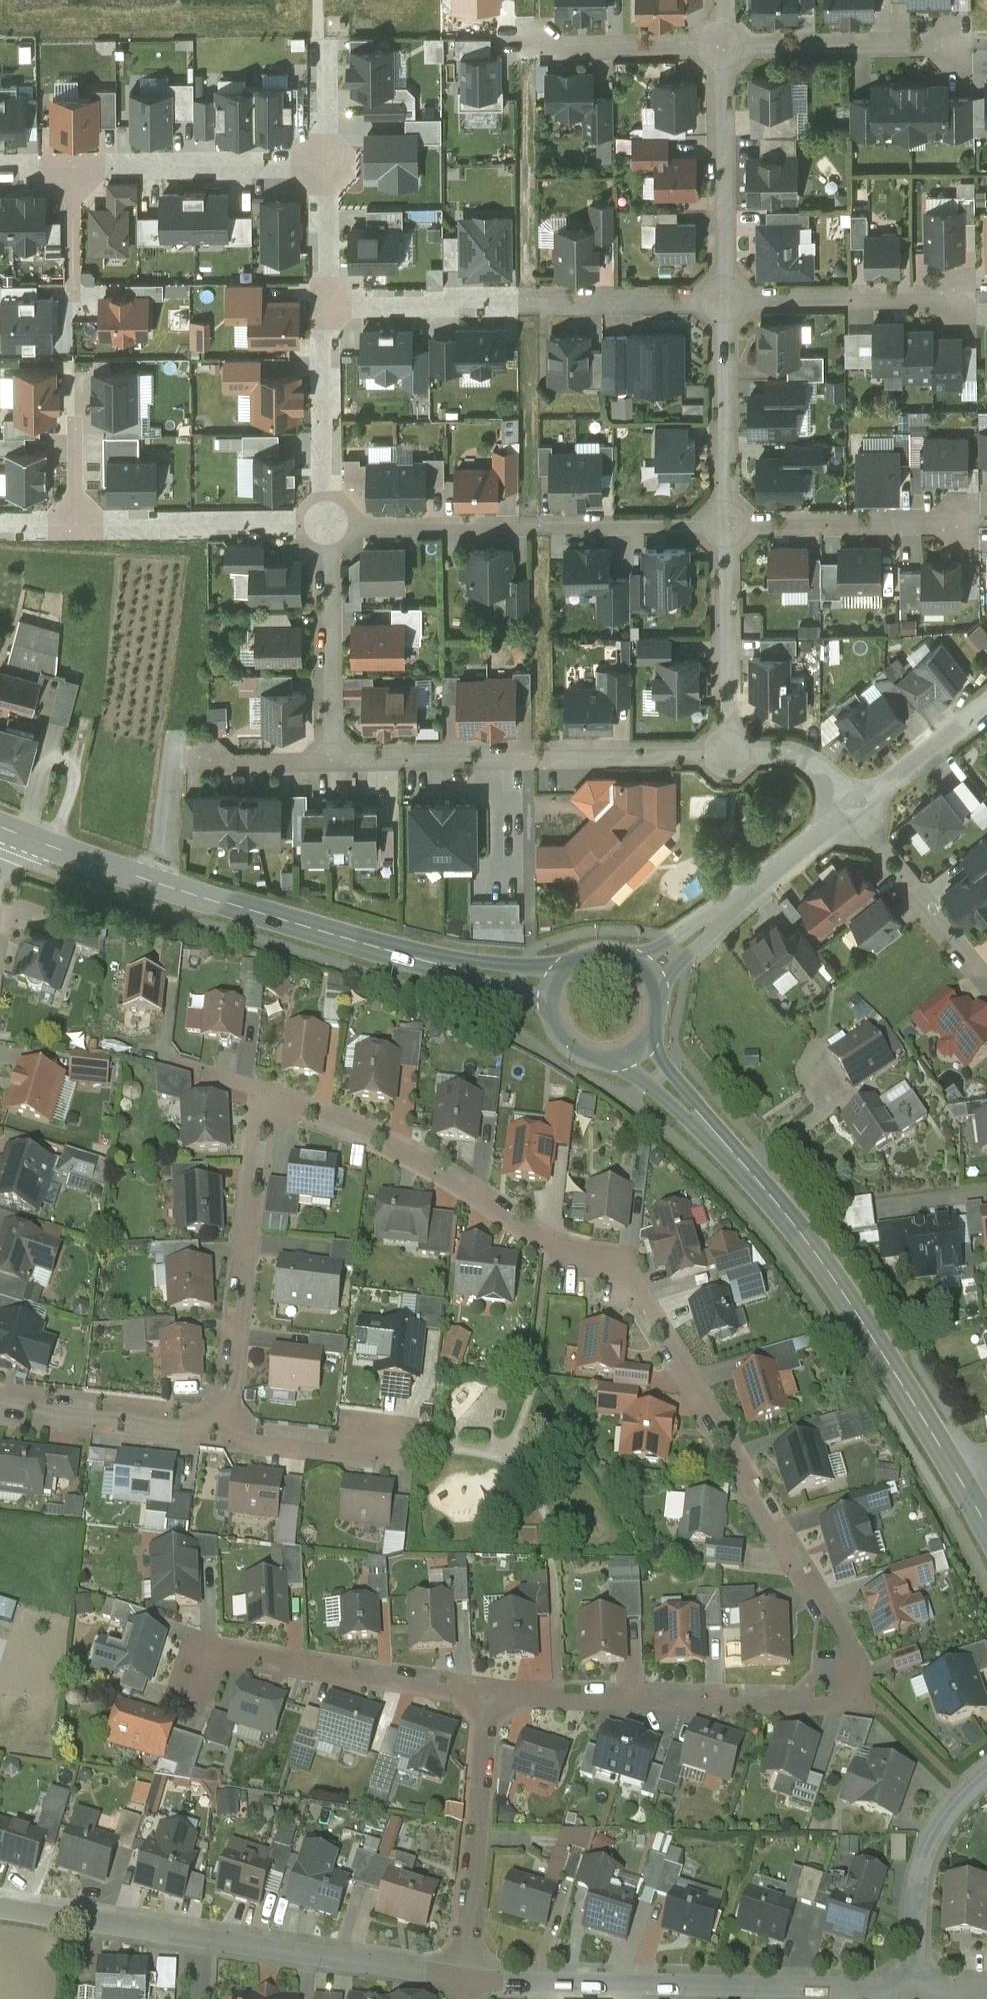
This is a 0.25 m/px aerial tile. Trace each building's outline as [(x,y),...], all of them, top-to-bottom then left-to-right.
[(559,11),(606,11),(606,0),(558,0),(559,11)] [(639,18),(652,18),(653,20),(669,20),(669,18),(683,18),(683,0),(639,0),(639,18)] [(754,17),(797,17),(797,0),(754,0),(754,17)] [(827,15),(873,15),(873,0),(827,0),(827,15)] [(354,49),(354,90),(392,90),(392,48),(354,49)] [(504,88),(498,88),(498,53),(462,54),(462,88),(459,88),(459,108),(504,108),(504,88)] [(263,85),(263,132),(292,131),(292,85),(289,85),(289,70),(263,71),(263,85)] [(592,73),(548,73),(548,105),(558,105),(558,107),(563,111),(578,111),(582,107),(582,105),(587,105),(592,105),(592,97),(592,73)] [(218,77),(219,136),(263,136),(263,132),(263,85),(247,85),(247,77),(218,77)] [(790,78),(752,78),(752,111),(762,111),(790,111),(790,110),(790,78)] [(169,81),(170,90),(173,90),(173,117),(194,117),(194,81),(169,81)] [(693,82),(658,82),(658,87),(654,91),(654,100),(659,104),(659,120),(694,119),(694,107),(696,107),(696,95),(694,95),(693,82)] [(894,86),(873,86),(873,99),(873,132),(874,132),(874,134),(910,134),(910,83),(894,83),(894,86)] [(926,83),(910,83),(910,134),(947,133),(947,132),(947,98),(947,85),(926,86),(926,83)] [(7,142),(7,138),(26,138),(26,123),(26,99),(26,94),(18,94),(18,84),(0,85),(0,142),(7,142)] [(170,90),(131,91),(132,137),(174,137),(173,117),(173,90),(170,90)] [(54,98),(54,138),(98,137),(97,97),(54,98)] [(609,97),(592,97),(592,105),(587,105),(587,133),(609,133),(609,97)] [(26,99),(26,123),(37,123),(37,98),(26,99)] [(973,98),(947,98),(947,132),(974,131),(974,122),(973,98)] [(873,99),(850,99),(850,132),(873,132),(873,99)] [(790,111),(762,111),(762,135),(760,135),(796,135),(798,135),(798,110),(790,110),(790,111)] [(406,117),(406,132),(416,132),(416,140),(442,140),(442,116),(406,117)] [(974,122),(974,131),(986,131),(986,122),(974,122)] [(406,132),(368,133),(369,170),(382,170),(383,181),(416,181),(416,140),(416,132),(406,132)] [(668,135),(633,135),(633,165),(657,165),(657,157),(668,157),(668,135)] [(796,135),(760,135),(760,158),(796,158),(796,135)] [(680,157),(668,157),(657,157),(657,165),(658,195),(695,194),(695,160),(685,160),(680,157)] [(760,158),(748,158),(749,198),(797,198),(796,158),(760,158)] [(163,235),(196,235),(195,193),(163,194),(163,235)] [(196,235),(228,235),(227,193),(195,193),(196,235)] [(13,237),(46,237),(45,195),(13,196),(13,237)] [(975,195),(958,195),(958,210),(962,210),(962,222),(975,221),(975,195)] [(13,237),(13,196),(0,196),(0,237),(13,237)] [(264,201),(265,255),(298,254),(297,200),(264,201)] [(614,203),(591,203),(592,229),(596,229),(596,235),(614,235),(614,203)] [(367,208),(368,228),(398,228),(398,229),(404,229),(403,207),(367,208)] [(93,209),(94,249),(126,249),(126,208),(93,209)] [(677,210),(641,210),(641,222),(677,222),(677,210)] [(802,210),(767,210),(767,224),(799,224),(803,224),(802,210)] [(958,210),(927,210),(928,256),(963,256),(962,222),(962,210),(958,210)] [(867,213),(851,213),(851,245),(866,245),(866,235),(867,235),(867,213)] [(511,275),(511,215),(462,215),(462,234),(462,267),(462,270),(473,270),(473,275),(511,275)] [(695,224),(657,224),(657,239),(652,242),(653,250),(658,253),(658,257),(695,256),(695,224)] [(767,224),(759,224),(760,274),(811,273),(811,252),(815,252),(815,240),(799,240),(799,224),(767,224)] [(352,228),(352,266),(366,266),(366,269),(383,269),(383,266),(398,266),(398,229),(398,228),(368,228),(352,228)] [(592,229),(559,229),(559,243),(555,246),(555,256),(559,260),(559,274),(596,274),(596,260),(599,260),(599,246),(596,246),(596,235),(596,229),(592,229)] [(897,235),(894,232),(884,232),(882,235),(867,235),(866,235),(866,245),(866,273),(899,273),(899,235),(897,235)] [(462,267),(462,234),(444,234),(444,267),(462,267)] [(3,298),(36,298),(36,282),(3,282),(3,298)] [(248,292),(248,337),(300,337),(300,292),(248,292)] [(102,296),(102,334),(148,334),(148,296),(102,296)] [(3,298),(3,344),(53,344),(53,298),(36,298),(3,298)] [(904,323),(873,323),(873,369),(903,369),(903,331),(904,331),(904,323)] [(799,324),(760,324),(760,362),(783,362),(788,362),(796,361),(796,355),(796,344),(799,344),(799,324)] [(459,329),(459,365),(506,365),(506,329),(459,329)] [(363,330),(364,370),(412,370),(412,330),(363,330)] [(904,331),(903,331),(903,369),(903,377),(932,376),(933,376),(933,338),(934,338),(934,330),(904,331)] [(682,333),(630,333),(630,335),(630,371),(630,387),(682,387),(682,333)] [(630,335),(602,336),(602,349),(602,372),(630,371),(630,335)] [(588,336),(550,336),(550,380),(586,379),(588,379),(588,349),(588,336)] [(934,338),(933,338),(933,376),(932,376),(932,384),(962,384),(962,338),(934,338)] [(602,349),(588,349),(588,379),(586,379),(586,386),(602,386),(602,372),(602,349)] [(266,365),(266,369),(285,369),(284,355),(270,355),(271,365),(266,365)] [(823,355),(796,355),(796,361),(788,362),(788,379),(804,379),(824,379),(823,355)] [(18,418),(55,418),(55,371),(17,372),(18,418)] [(95,415),(137,415),(137,371),(95,371),(95,415)] [(254,371),(254,416),(297,415),(297,371),(254,371)] [(788,379),(767,379),(768,394),(794,394),(795,405),(804,405),(804,379),(788,379)] [(768,394),(750,394),(751,432),(795,432),(795,405),(794,394),(768,394)] [(689,424),(656,424),(656,440),(689,440),(689,424)] [(910,430),(894,431),(894,449),(898,450),(898,462),(910,462),(910,430)] [(255,452),(279,452),(278,433),(244,433),(244,453),(255,452)] [(108,434),(108,456),(140,456),(140,434),(108,434)] [(967,438),(926,438),(926,480),(967,480),(967,438)] [(689,440),(656,440),(656,460),(659,460),(659,475),(692,475),(692,454),(695,454),(695,440),(689,440)] [(613,443),(600,443),(600,453),(601,453),(601,472),(613,471),(613,443)] [(552,444),(539,444),(539,472),(551,472),(551,453),(552,453),(552,444)] [(822,444),(786,444),(786,458),(801,458),(801,468),(822,468),(822,444)] [(894,449),(858,450),(858,490),(899,490),(898,462),(898,450),(894,449)] [(7,451),(7,493),(49,492),(48,450),(7,451)] [(515,450),(496,450),(496,468),(497,468),(497,486),(515,486),(515,450)] [(255,493),(295,492),(295,452),(279,452),(255,452),(255,493)] [(552,453),(551,453),(551,472),(551,501),(564,501),(563,504),(576,504),(576,453),(552,453)] [(600,453),(576,453),(576,504),(589,504),(589,501),(601,501),(601,472),(601,453),(600,453)] [(140,456),(108,456),(108,498),(159,498),(159,456),(140,456)] [(382,461),(369,461),(369,503),(387,503),(387,505),(397,505),(397,458),(382,458),(382,461)] [(413,461),(413,458),(397,458),(397,505),(408,505),(408,503),(425,503),(425,461),(413,461)] [(786,458),(759,458),(759,496),(766,496),(770,500),(773,502),(779,502),(783,499),(786,496),(801,496),(801,468),(801,458),(786,458)] [(922,462),(911,462),(911,490),(923,490),(922,462)] [(496,468),(457,468),(457,503),(457,505),(459,505),(496,504),(496,505),(498,505),(498,503),(497,503),(497,486),(497,468),(496,468)] [(263,542),(227,543),(227,566),(252,566),(252,560),(263,560),(263,542)] [(510,548),(470,549),(470,561),(460,561),(460,577),(470,577),(470,588),(508,588),(510,588),(510,578),(510,548)] [(608,548),(566,549),(567,587),(599,587),(609,587),(609,578),(608,548)] [(807,548),(770,549),(770,581),(783,581),(786,585),(807,585),(807,548)] [(879,548),(840,549),(840,560),(840,588),(842,588),(880,587),(879,548)] [(403,549),(363,549),(363,554),(363,588),(404,587),(403,549)] [(686,549),(646,549),(646,571),(646,595),(650,595),(686,595),(686,549)] [(363,554),(349,563),(350,594),(363,594),(363,588),(363,554)] [(263,560),(252,560),(252,566),(252,598),(300,598),(300,560),(263,560)] [(840,560),(820,561),(821,596),(842,597),(842,588),(840,588),(840,560)] [(960,563),(923,564),(923,570),(923,600),(925,600),(940,600),(944,606),(953,606),(956,599),(960,600),(960,563)] [(923,570),(900,570),(900,606),(925,605),(925,600),(923,600),(923,570)] [(646,571),(630,571),(630,578),(630,607),(650,607),(650,595),(646,595),(646,571)] [(526,578),(510,578),(510,588),(508,588),(508,608),(526,608),(526,578)] [(630,578),(609,578),(609,587),(599,587),(599,614),(630,614),(630,607),(630,578)] [(422,606),(392,606),(392,623),(403,623),(403,633),(422,633),(422,606)] [(60,630),(19,619),(9,659),(43,669),(43,670),(56,674),(56,672),(60,630)] [(392,623),(354,624),(354,662),(403,661),(403,633),(403,623),(392,623)] [(969,631),(979,645),(986,639),(986,632),(980,623),(969,631)] [(300,626),(257,626),(258,661),(301,660),(300,626)] [(671,637),(639,637),(639,660),(659,660),(659,659),(671,659),(671,637)] [(796,637),(760,637),(761,657),(787,657),(787,658),(796,658),(796,637)] [(965,673),(942,643),(916,663),(918,666),(938,691),(940,693),(965,673)] [(761,657),(753,657),(753,695),(787,695),(787,658),(787,657),(761,657)] [(671,659),(659,659),(659,660),(659,673),(655,673),(655,689),(659,688),(659,703),(697,703),(697,659),(671,659)] [(918,666),(899,681),(919,706),(938,691),(918,666)] [(878,675),(889,687),(898,680),(887,667),(878,675)] [(531,669),(513,669),(513,676),(515,676),(515,701),(531,701),(531,669)] [(631,669),(604,669),(604,687),(611,687),(611,701),(631,701),(631,669)] [(0,670),(0,702),(12,706),(33,712),(40,681),(0,670)] [(292,672),(257,672),(257,693),(266,692),(266,691),(293,691),(292,672)] [(460,673),(443,673),(443,700),(459,700),(459,683),(460,683),(460,673)] [(475,679),(475,682),(460,683),(459,683),(459,700),(459,725),(487,724),(487,729),(515,728),(515,701),(515,676),(513,676),(487,676),(487,678),(475,679)] [(77,682),(62,678),(59,691),(74,695),(77,682)] [(416,685),(365,685),(365,729),(397,729),(397,728),(416,727),(416,685)] [(604,687),(567,688),(567,728),(611,727),(611,701),(611,687),(604,687)] [(293,691),(266,691),(266,692),(266,730),(301,729),(301,691),(293,691)] [(863,696),(836,717),(865,753),(906,721),(884,692),(869,704),(863,696)] [(0,702),(0,724),(6,725),(12,706),(0,702)] [(26,772),(36,733),(35,733),(35,734),(6,725),(0,724),(0,765),(26,772)] [(243,774),(234,774),(234,783),(243,783),(243,774)] [(574,795),(594,814),(566,843),(539,844),(539,875),(569,874),(569,870),(576,869),(580,874),(581,897),(605,896),(625,876),(625,866),(637,853),(647,853),(667,833),(667,810),(674,803),(673,781),(614,781),(613,778),(589,779),(574,795)] [(965,817),(942,788),(913,811),(936,840),(965,817)] [(239,793),(197,793),(197,818),(197,831),(197,833),(238,832),(238,835),(239,835),(239,793)] [(281,819),(281,794),(240,795),(240,793),(239,793),(239,835),(281,834),(281,832),(281,819)] [(353,799),(327,800),(327,808),(305,808),(305,826),(305,839),(305,854),(376,853),(376,807),(354,807),(353,799)] [(474,802),(454,802),(454,801),(454,799),(452,799),(436,799),(435,799),(434,799),(434,801),(434,802),(414,802),(413,802),(412,802),(412,804),(412,857),(412,858),(414,859),(414,858),(475,858),(477,858),(477,856),(476,856),(476,804),(476,802),(474,802)] [(197,818),(184,818),(184,831),(197,831),(197,818)] [(293,832),(293,819),(281,819),(281,832),(293,832)] [(305,826),(294,826),(294,839),(305,839),(305,826)] [(394,826),(382,826),(382,861),(394,861),(394,826)] [(946,890),(966,916),(977,907),(982,914),(986,910),(986,835),(963,854),(974,868),(946,890)] [(247,849),(232,849),(232,863),(247,863),(247,849)] [(847,863),(800,901),(821,927),(841,911),(870,888),(874,885),(858,865),(852,870),(847,863)] [(870,888),(841,911),(849,921),(853,918),(878,898),(870,888)] [(801,910),(787,893),(778,900),(792,918),(801,910)] [(878,898),(853,918),(855,920),(851,923),(863,934),(865,933),(870,939),(895,919),(899,916),(882,895),(878,898)] [(520,900),(471,900),(471,926),(520,925),(520,900)] [(105,924),(70,912),(60,942),(73,946),(72,947),(101,956),(105,924)] [(895,919),(870,939),(877,948),(902,929),(895,919)] [(776,923),(766,931),(765,929),(754,938),(755,939),(745,947),(768,976),(789,959),(799,951),(787,937),(776,923)] [(822,956),(799,927),(787,937),(799,951),(789,959),(800,973),(822,956)] [(60,942),(32,932),(26,949),(25,949),(20,963),(21,963),(16,981),(28,985),(28,987),(32,991),(37,993),(43,992),(44,990),(56,994),(72,947),(73,946),(60,942)] [(183,948),(162,946),(159,978),(165,978),(165,983),(179,984),(183,948)] [(159,978),(129,974),(125,1012),(161,1016),(165,983),(165,978),(159,978)] [(265,978),(246,976),(243,1006),(244,1006),(243,1012),(261,1014),(265,978)] [(344,994),(325,992),(321,1027),(340,1029),(344,994)] [(945,995),(918,1015),(935,1036),(938,1034),(937,1032),(960,1014),(945,995)] [(243,1006),(207,1002),(206,1016),(204,1035),(203,1038),(220,1040),(220,1042),(222,1047),(228,1048),(232,1044),(232,1041),(239,1042),(243,1012),(244,1006),(243,1006)] [(937,1032),(938,1034),(967,1071),(986,1056),(986,1024),(978,1012),(972,1017),(966,1009),(960,1014),(937,1032)] [(195,1015),(190,1017),(188,1033),(204,1035),(206,1016),(195,1015)] [(894,1059),(905,1052),(892,1028),(881,1034),(894,1059)] [(326,1033),(291,1029),(286,1075),(319,1079),(321,1061),(323,1061),(326,1033)] [(869,1032),(834,1060),(856,1093),(891,1065),(869,1032)] [(423,1037),(394,1034),(391,1056),(398,1057),(398,1065),(419,1068),(423,1037)] [(391,1056),(368,1054),(367,1062),(359,1061),(357,1079),(353,1082),(352,1092),(355,1095),(354,1099),(393,1104),(398,1065),(398,1057),(391,1056)] [(110,1060),(74,1056),(74,1057),(72,1076),(71,1077),(107,1081),(110,1060)] [(61,1078),(24,1066),(22,1065),(22,1067),(9,1110),(8,1111),(10,1112),(10,1111),(48,1123),(49,1124),(50,1122),(62,1079),(63,1079),(63,1078),(61,1077),(61,1078)] [(191,1077),(169,1071),(156,1068),(158,1098),(184,1105),(184,1104),(193,1103),(191,1077)] [(443,1089),(467,1091),(468,1081),(444,1079),(443,1089)] [(500,1084),(478,1081),(476,1099),(480,1100),(478,1117),(496,1119),(500,1084)] [(906,1088),(889,1100),(888,1099),(877,1106),(873,1101),(843,1121),(869,1160),(899,1140),(899,1139),(927,1121),(906,1088)] [(476,1099),(441,1095),(436,1138),(475,1143),(478,1117),(480,1100),(476,1099)] [(583,1100),(582,1118),(596,1119),(597,1101),(583,1100)] [(193,1103),(184,1104),(184,1105),(186,1133),(182,1135),(183,1146),(187,1148),(187,1151),(227,1149),(225,1101),(193,1103)] [(966,1109),(968,1122),(978,1121),(977,1120),(986,1119),(986,1107),(966,1109)] [(966,1109),(947,1112),(955,1124),(956,1124),(968,1122),(966,1109)] [(572,1114),(551,1111),(549,1111),(549,1113),(546,1138),(553,1139),(552,1148),(568,1150),(570,1150),(574,1114),(573,1114),(573,1121),(572,1121),(572,1114)] [(977,1120),(978,1121),(982,1154),(986,1153),(986,1119),(977,1120)] [(546,1138),(511,1134),(511,1135),(506,1179),(506,1180),(507,1180),(547,1185),(548,1185),(548,1184),(548,1183),(552,1148),(553,1139),(546,1138)] [(99,1161),(40,1142),(40,1143),(65,1151),(62,1163),(58,1175),(106,1190),(108,1177),(96,1173),(99,1161)] [(36,1154),(35,1159),(10,1152),(0,1185),(0,1201),(37,1212),(50,1172),(58,1175),(62,1163),(36,1154)] [(336,1163),(294,1159),(291,1184),(290,1194),(292,1194),(332,1199),(336,1163)] [(648,1162),(633,1161),(630,1190),(630,1193),(645,1195),(648,1162)] [(208,1167),(172,1169),(173,1188),(178,1188),(178,1187),(208,1185),(208,1167)] [(291,1184),(269,1182),(265,1217),(289,1220),(292,1194),(290,1194),(291,1184)] [(208,1185),(178,1187),(178,1188),(180,1234),(220,1232),(218,1185),(208,1185)] [(630,1190),(592,1186),(588,1226),(625,1230),(630,1193),(630,1190)] [(411,1200),(397,1199),(395,1200),(383,1199),(378,1239),(419,1244),(425,1245),(428,1214),(430,1204),(413,1203),(411,1200)] [(686,1213),(672,1217),(665,1214),(657,1216),(654,1223),(659,1241),(650,1244),(658,1270),(667,1267),(672,1282),(704,1272),(686,1213)] [(0,1214),(0,1233),(6,1235),(8,1229),(13,1230),(17,1219),(0,1214)] [(454,1217),(428,1214),(425,1245),(419,1244),(418,1256),(450,1259),(454,1217)] [(955,1223),(931,1226),(938,1278),(938,1281),(961,1279),(962,1278),(958,1251),(955,1223)] [(931,1226),(901,1230),(904,1250),(896,1251),(897,1259),(911,1257),(914,1281),(938,1278),(931,1226)] [(6,1235),(2,1247),(0,1247),(0,1277),(25,1284),(25,1283),(32,1262),(43,1265),(55,1269),(62,1249),(39,1242),(40,1239),(13,1230),(8,1229),(6,1235)] [(901,1230),(879,1233),(883,1260),(897,1259),(896,1251),(904,1250),(901,1230)] [(735,1240),(711,1247),(721,1282),(728,1280),(750,1273),(746,1256),(740,1258),(735,1240)] [(489,1245),(464,1242),(458,1296),(493,1300),(493,1301),(495,1305),(507,1306),(510,1303),(510,1302),(511,1302),(516,1260),(488,1257),(489,1245)] [(356,1246),(332,1243),(330,1267),(341,1268),(341,1270),(354,1271),(356,1246)] [(199,1245),(163,1246),(164,1268),(169,1268),(169,1266),(200,1264),(199,1245)] [(970,1249),(958,1251),(962,1278),(961,1279),(962,1286),(975,1285),(970,1249)] [(43,1265),(32,1262),(25,1283),(31,1285),(33,1286),(37,1284),(43,1265)] [(307,1262),(307,1265),(282,1262),(277,1305),(336,1311),(341,1270),(341,1268),(330,1267),(322,1266),(322,1263),(307,1262)] [(200,1264),(169,1266),(169,1268),(172,1310),(211,1308),(209,1264),(200,1264)] [(757,1272),(728,1280),(735,1304),(764,1295),(757,1272)] [(0,1277),(0,1297),(25,1305),(31,1285),(25,1283),(25,1284),(0,1277)] [(0,1297),(0,1317),(4,1318),(4,1317),(23,1323),(28,1306),(25,1305),(0,1297)] [(726,1297),(692,1307),(703,1342),(716,1338),(721,1342),(732,1339),(734,1333),(736,1332),(726,1297)] [(445,1303),(418,1300),(414,1330),(422,1331),(422,1332),(441,1334),(445,1303)] [(4,1317),(4,1318),(0,1330),(0,1364),(28,1372),(42,1329),(23,1323),(4,1317)] [(175,1322),(145,1324),(147,1347),(164,1346),(164,1343),(176,1343),(175,1322)] [(414,1330),(362,1324),(358,1354),(380,1357),(377,1376),(416,1380),(422,1332),(422,1331),(414,1330)] [(452,1329),(442,1362),(464,1369),(475,1336),(452,1329)] [(623,1333),(585,1329),(580,1372),(617,1376),(618,1377),(620,1367),(623,1333)] [(346,1340),(310,1336),(308,1353),(320,1354),(320,1356),(344,1359),(346,1340)] [(176,1343),(164,1343),(164,1346),(166,1384),(202,1382),(200,1360),(202,1360),(202,1347),(199,1347),(200,1342),(176,1343)] [(793,1344),(758,1354),(763,1371),(773,1368),(775,1375),(800,1368),(793,1344)] [(308,1353),(277,1350),(273,1387),(316,1392),(320,1356),(320,1354),(308,1353)] [(649,1370),(620,1367),(618,1377),(617,1376),(616,1388),(638,1391),(647,1392),(649,1370)] [(763,1371),(748,1376),(751,1384),(749,1388),(740,1391),(751,1425),(787,1414),(775,1375),(773,1368),(763,1371)] [(388,1378),(385,1398),(412,1403),(415,1383),(388,1378)] [(616,1388),(602,1387),(599,1418),(627,1421),(628,1411),(635,1412),(638,1391),(616,1388)] [(635,1412),(628,1411),(627,1421),(626,1433),(631,1433),(628,1460),(646,1462),(647,1464),(658,1465),(660,1464),(665,1464),(667,1448),(669,1448),(670,1440),(673,1438),(674,1427),(672,1424),(673,1416),(635,1412)] [(834,1417),(801,1427),(805,1442),(817,1438),(820,1448),(841,1442),(834,1417)] [(805,1442),(778,1450),(791,1495),(831,1483),(820,1448),(817,1438),(805,1442)] [(0,1449),(0,1493),(42,1498),(44,1478),(47,1455),(45,1455),(0,1449)] [(77,1456),(46,1453),(45,1455),(47,1455),(44,1478),(57,1480),(74,1482),(77,1456)] [(175,1463),(121,1457),(116,1501),(168,1507),(170,1507),(171,1496),(175,1463)] [(880,1467),(879,1480),(900,1482),(901,1474),(894,1473),(894,1468),(880,1467)] [(250,1478),(235,1476),(231,1516),(277,1522),(278,1511),(281,1481),(269,1480),(270,1474),(250,1472),(250,1478)] [(57,1480),(44,1478),(42,1498),(52,1499),(55,1497),(57,1480)] [(303,1482),(287,1480),(287,1482),(281,1481),(278,1511),(299,1513),(303,1482)] [(392,1488),(347,1483),(342,1523),(387,1528),(388,1528),(391,1500),(392,1488)] [(882,1488),(847,1498),(853,1516),(863,1513),(865,1519),(889,1512),(882,1488)] [(193,1499),(171,1496),(170,1507),(168,1507),(166,1524),(189,1527),(193,1499)] [(69,1498),(67,1518),(84,1520),(86,1500),(69,1498)] [(724,1503),(687,1499),(682,1540),(708,1543),(719,1545),(719,1544),(724,1503)] [(409,1502),(391,1500),(388,1528),(387,1528),(386,1536),(405,1538),(409,1502)] [(853,1516),(823,1525),(836,1570),(877,1559),(865,1519),(863,1513),(853,1516)] [(194,1538),(179,1536),(179,1550),(194,1550),(194,1538)] [(217,1540),(194,1538),(194,1550),(196,1550),(196,1561),(218,1561),(217,1540)] [(719,1545),(708,1543),(706,1567),(739,1571),(742,1547),(719,1544),(719,1545)] [(302,1550),(281,1548),(282,1580),(283,1580),(284,1589),(303,1588),(302,1550)] [(179,1550),(154,1551),(155,1587),(156,1587),(157,1608),(166,1607),(180,1607),(180,1606),(198,1606),(196,1561),(196,1550),(194,1550),(179,1550)] [(925,1560),(890,1571),(895,1588),(904,1585),(906,1593),(933,1585),(931,1580),(949,1574),(943,1555),(925,1560)] [(467,1572),(443,1573),(444,1598),(450,1598),(450,1605),(468,1604),(467,1572)] [(387,1573),(367,1574),(369,1602),(376,1602),(376,1604),(388,1603),(387,1573)] [(282,1580),(247,1581),(249,1628),(286,1626),(284,1589),(283,1580),(282,1580)] [(640,1584),(609,1586),(610,1617),(622,1617),(623,1621),(641,1620),(640,1584)] [(895,1588),(866,1597),(878,1639),(917,1628),(916,1628),(926,1625),(920,1603),(910,1606),(906,1593),(904,1585),(895,1588)] [(548,1587),(519,1589),(520,1612),(532,1611),(532,1619),(549,1618),(548,1587)] [(755,1591),(720,1593),(720,1599),(721,1614),(743,1613),(743,1612),(756,1612),(755,1591)] [(444,1598),(411,1600),(413,1651),(453,1649),(450,1605),(450,1598),(444,1598)] [(720,1599),(697,1600),(697,1616),(701,1616),(701,1632),(722,1631),(721,1614),(720,1599)] [(369,1602),(342,1604),(344,1640),(378,1638),(376,1604),(376,1602),(369,1602)] [(150,1615),(116,1604),(111,1621),(129,1627),(130,1626),(145,1630),(150,1615)] [(520,1612),(506,1613),(506,1620),(493,1620),(495,1661),(534,1659),(532,1619),(532,1611),(520,1612)] [(756,1612),(743,1612),(743,1613),(745,1665),(787,1664),(785,1611),(756,1612)] [(697,1616),(661,1618),(662,1635),(658,1635),(659,1665),(703,1663),(701,1632),(701,1616),(697,1616)] [(610,1617),(596,1618),(596,1623),(581,1624),(583,1664),(625,1662),(623,1621),(622,1617),(610,1617)] [(145,1630),(130,1626),(129,1627),(116,1672),(150,1682),(156,1664),(153,1663),(161,1636),(145,1630)] [(955,1656),(959,1667),(971,1664),(976,1679),(986,1675),(986,1650),(986,1646),(985,1646),(955,1656)] [(915,1651),(893,1659),(898,1676),(921,1668),(915,1651)] [(959,1667),(925,1679),(939,1719),(952,1725),(980,1715),(985,1705),(976,1679),(971,1664),(959,1667)] [(260,1689),(245,1685),(242,1687),(231,1720),(231,1722),(237,1725),(274,1736),(286,1700),(262,1693),(260,1689)] [(379,1714),(332,1700),(327,1717),(319,1740),(321,1740),(366,1755),(379,1714)] [(204,1743),(172,1733),(175,1723),(121,1706),(112,1735),(121,1738),(120,1741),(126,1743),(124,1749),(161,1760),(160,1764),(178,1770),(174,1782),(191,1785),(204,1744),(204,1743)] [(327,1717),(307,1710),(295,1748),(316,1755),(321,1740),(319,1740),(327,1717)] [(231,1720),(213,1714),(204,1743),(204,1744),(228,1752),(237,1725),(231,1722),(231,1720)] [(455,1730),(410,1716),(396,1758),(423,1766),(419,1777),(438,1783),(455,1730)] [(871,1726),(843,1721),(837,1741),(862,1750),(871,1726)] [(975,1750),(986,1743),(986,1740),(978,1725),(964,1733),(975,1750)] [(622,1732),(609,1727),(601,1752),(596,1770),(620,1778),(635,1732),(623,1729),(622,1732)] [(742,1741),(696,1727),(688,1751),(683,1768),(685,1769),(729,1783),(742,1741)] [(817,1742),(780,1731),(766,1775),(796,1784),(803,1787),(806,1775),(817,1742)] [(646,1736),(635,1732),(620,1778),(645,1786),(651,1767),(658,1743),(645,1739),(646,1736)] [(553,1742),(550,1745),(527,1738),(521,1755),(515,1773),(516,1773),(556,1786),(568,1751),(564,1750),(563,1745),(553,1742)] [(688,1751),(671,1746),(663,1771),(659,1784),(678,1790),(685,1769),(683,1768),(688,1751)] [(521,1755),(502,1748),(499,1784),(512,1788),(516,1773),(515,1773),(521,1755)] [(589,1748),(580,1776),(593,1780),(596,1770),(601,1752),(589,1748)] [(380,1758),(363,1811),(384,1814),(389,1797),(400,1764),(380,1758)] [(875,1760),(867,1783),(853,1779),(844,1802),(894,1820),(910,1772),(875,1760)] [(651,1767),(645,1786),(641,1796),(654,1800),(659,1784),(663,1771),(651,1767)] [(824,1781),(806,1775),(803,1787),(796,1784),(789,1806),(813,1814),(824,1781)] [(156,1779),(145,1816),(154,1819),(165,1781),(156,1779)] [(54,1789),(46,1814),(64,1819),(71,1794),(54,1789)] [(220,1816),(240,1816),(241,1793),(220,1793),(220,1816)] [(64,1820),(43,1813),(36,1836),(45,1839),(44,1843),(55,1847),(64,1820)] [(143,1822),(123,1815),(114,1843),(117,1845),(117,1847),(133,1852),(134,1849),(143,1822)] [(145,1816),(143,1822),(134,1849),(148,1853),(150,1846),(159,1849),(165,1831),(168,1823),(154,1819),(145,1816)] [(0,1824),(0,1864),(34,1875),(44,1843),(45,1839),(36,1836),(0,1824)] [(114,1843),(74,1830),(61,1869),(105,1883),(117,1847),(117,1845),(114,1843)] [(195,1840),(165,1831),(159,1849),(150,1846),(148,1853),(137,1887),(183,1901),(195,1861),(189,1859),(195,1840)] [(609,1844),(600,1838),(594,1847),(603,1853),(609,1844)] [(671,1847),(659,1843),(655,1856),(667,1860),(671,1847)] [(292,1854),(272,1847),(269,1856),(266,1867),(272,1869),(270,1876),(284,1880),(292,1854)] [(349,1882),(333,1877),(339,1857),(307,1847),(289,1905),(337,1920),(349,1882)] [(569,1855),(561,1880),(576,1885),(584,1861),(586,1854),(571,1849),(569,1855)] [(249,1862),(228,1855),(217,1893),(236,1899),(237,1898),(259,1905),(259,1907),(260,1907),(270,1876),(272,1869),(266,1867),(269,1856),(252,1851),(249,1862)] [(557,1851),(546,1888),(557,1891),(561,1880),(569,1855),(557,1851)] [(358,1852),(351,1873),(357,1874),(354,1884),(368,1888),(377,1858),(358,1852)] [(655,1856),(651,1855),(642,1885),(656,1890),(657,1890),(665,1864),(667,1860),(655,1856)] [(417,1862),(399,1856),(396,1864),(393,1876),(411,1882),(417,1862)] [(396,1864),(377,1858),(368,1888),(385,1894),(391,1875),(393,1876),(396,1864)] [(621,1873),(584,1861),(576,1885),(595,1891),(584,1928),(627,1942),(639,1904),(613,1896),(621,1873)] [(665,1864),(657,1890),(656,1890),(655,1895),(669,1899),(678,1869),(665,1864)] [(885,1875),(856,1865),(850,1885),(841,1882),(831,1913),(824,1933),(864,1946),(876,1910),(874,1909),(885,1875)] [(824,1877),(804,1871),(795,1901),(815,1907),(824,1877)] [(393,1876),(391,1875),(385,1894),(380,1913),(427,1928),(439,1891),(411,1882),(393,1876)] [(774,1887),(761,1883),(763,1877),(757,1875),(755,1881),(754,1881),(750,1893),(749,1893),(743,1914),(745,1915),(740,1930),(767,1938),(767,1936),(782,1941),(782,1943),(783,1944),(795,1908),(770,1900),(774,1887)] [(546,1888),(512,1877),(500,1914),(546,1929),(558,1891),(557,1891),(546,1888)] [(841,1882),(824,1877),(815,1907),(831,1913),(841,1882)] [(948,1877),(945,1933),(985,1935),(986,1907),(986,1902),(986,1879),(948,1877)] [(721,1909),(675,1894),(664,1931),(709,1945),(721,1909)] [(160,1991),(179,1991),(180,1961),(161,1960),(160,1991)] [(119,1967),(119,1970),(103,1969),(104,1966),(101,1966),(100,1998),(144,1998),(145,1968),(119,1967)]
